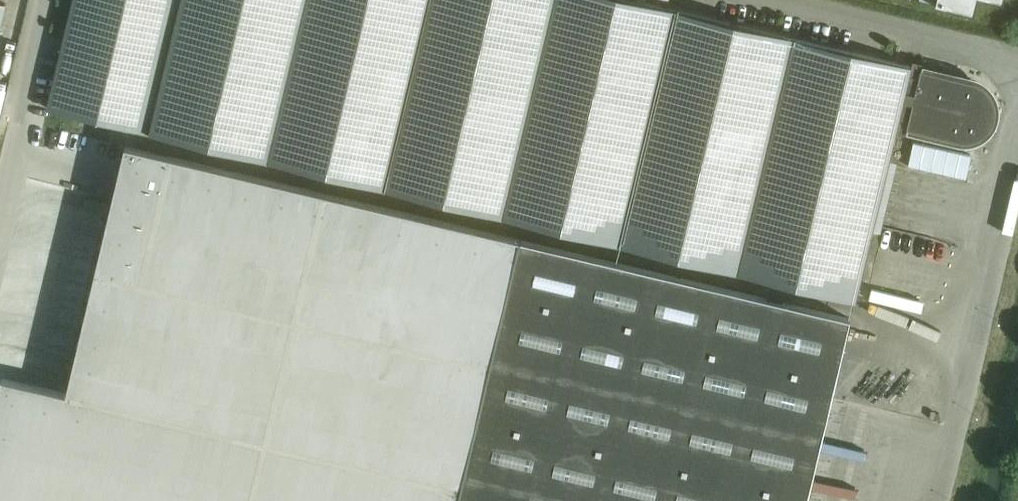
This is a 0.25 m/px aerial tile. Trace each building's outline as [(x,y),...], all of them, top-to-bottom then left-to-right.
[(49,109),(150,133),(266,160),(384,189),(503,217),(571,233),(618,245),(715,268),(738,273),(856,301),(874,223),(889,163),(898,125),(960,140),(963,141),(966,141),(968,141),(971,140),(974,140),(976,139),(979,138),(981,137),(983,135),(986,134),(988,132),(989,130),(991,128),(993,126),(994,123),(995,121),(996,118),(996,116),(997,113),(997,110),(997,108),(997,105),(996,102),(995,100),(994,97),(993,95),(992,93),(990,90),(988,88),(986,87),(984,85),(982,83),(980,82),(977,81),(974,80),(912,65),(791,37),(676,9),(636,0),(75,0),(49,109)] [(935,4),(976,13),(979,0),(936,0),(935,4)] [(0,392),(0,500),(808,500),(833,397),(852,318),(123,145),(110,198),(64,391),(4,376),(0,392)]
